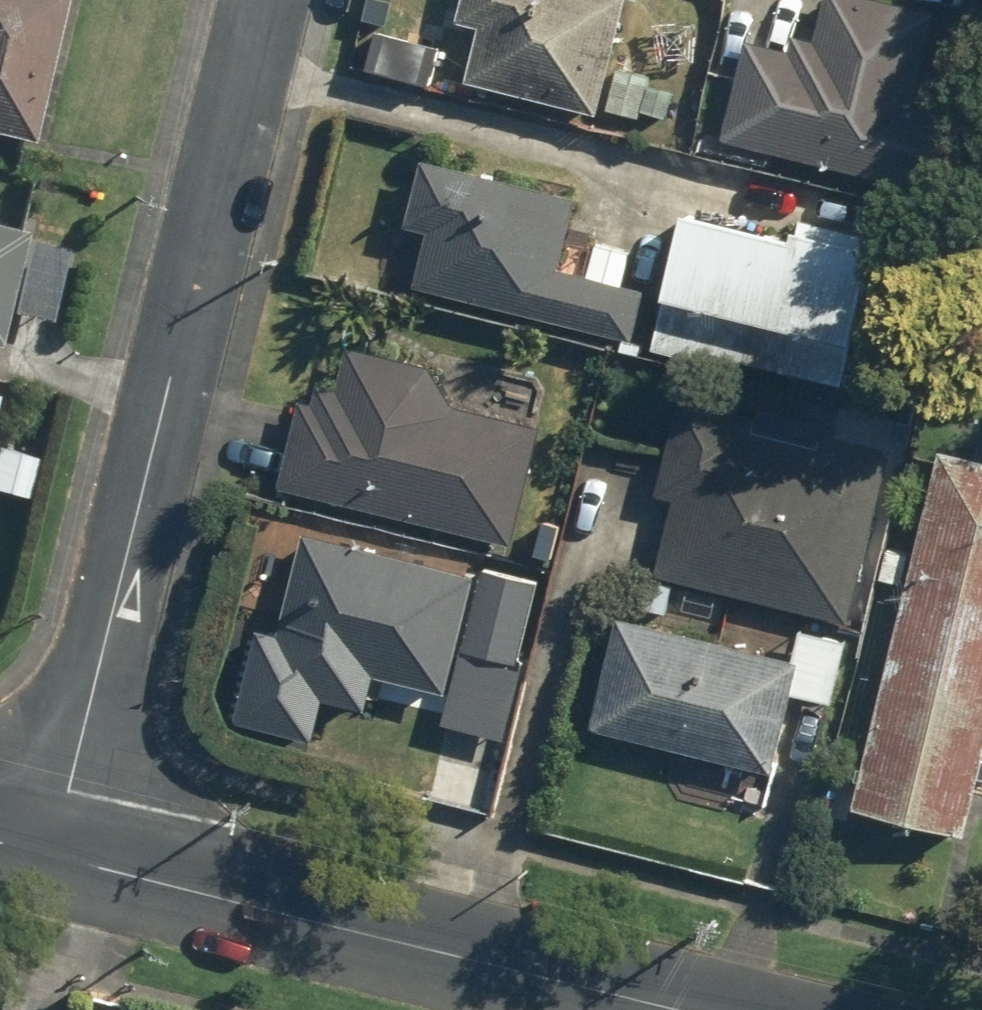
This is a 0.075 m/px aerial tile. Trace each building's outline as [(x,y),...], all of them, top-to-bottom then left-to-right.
[(40,143),(72,0),(0,0),(0,134),(40,143)] [(471,82),(600,116),(631,0),(471,0),(465,21),(485,27),(471,82)] [(817,57),(752,40),(726,137),(888,181),(914,83),(933,13),(884,0),(832,0),(817,57)] [(573,199),(427,160),(409,224),(429,230),(415,284),(630,341),(644,289),(555,266),(573,199)] [(696,206),(660,341),(839,389),(875,254),(696,206)] [(5,350),(34,234),(0,225),(0,349),(5,350)] [(313,368),(281,485),(511,547),(543,429),(418,396),(426,367),(349,347),(342,376),(313,368)] [(681,499),(661,572),(849,622),(895,451),(685,395),(659,493),(681,499)] [(953,449),(858,806),(959,833),(981,746),(981,456),(953,449)] [(307,528),(274,651),(441,696),(474,572),(307,528)] [(541,582),(489,568),(469,644),(521,658),(541,582)] [(624,619),(595,728),(769,774),(798,665),(624,619)]
